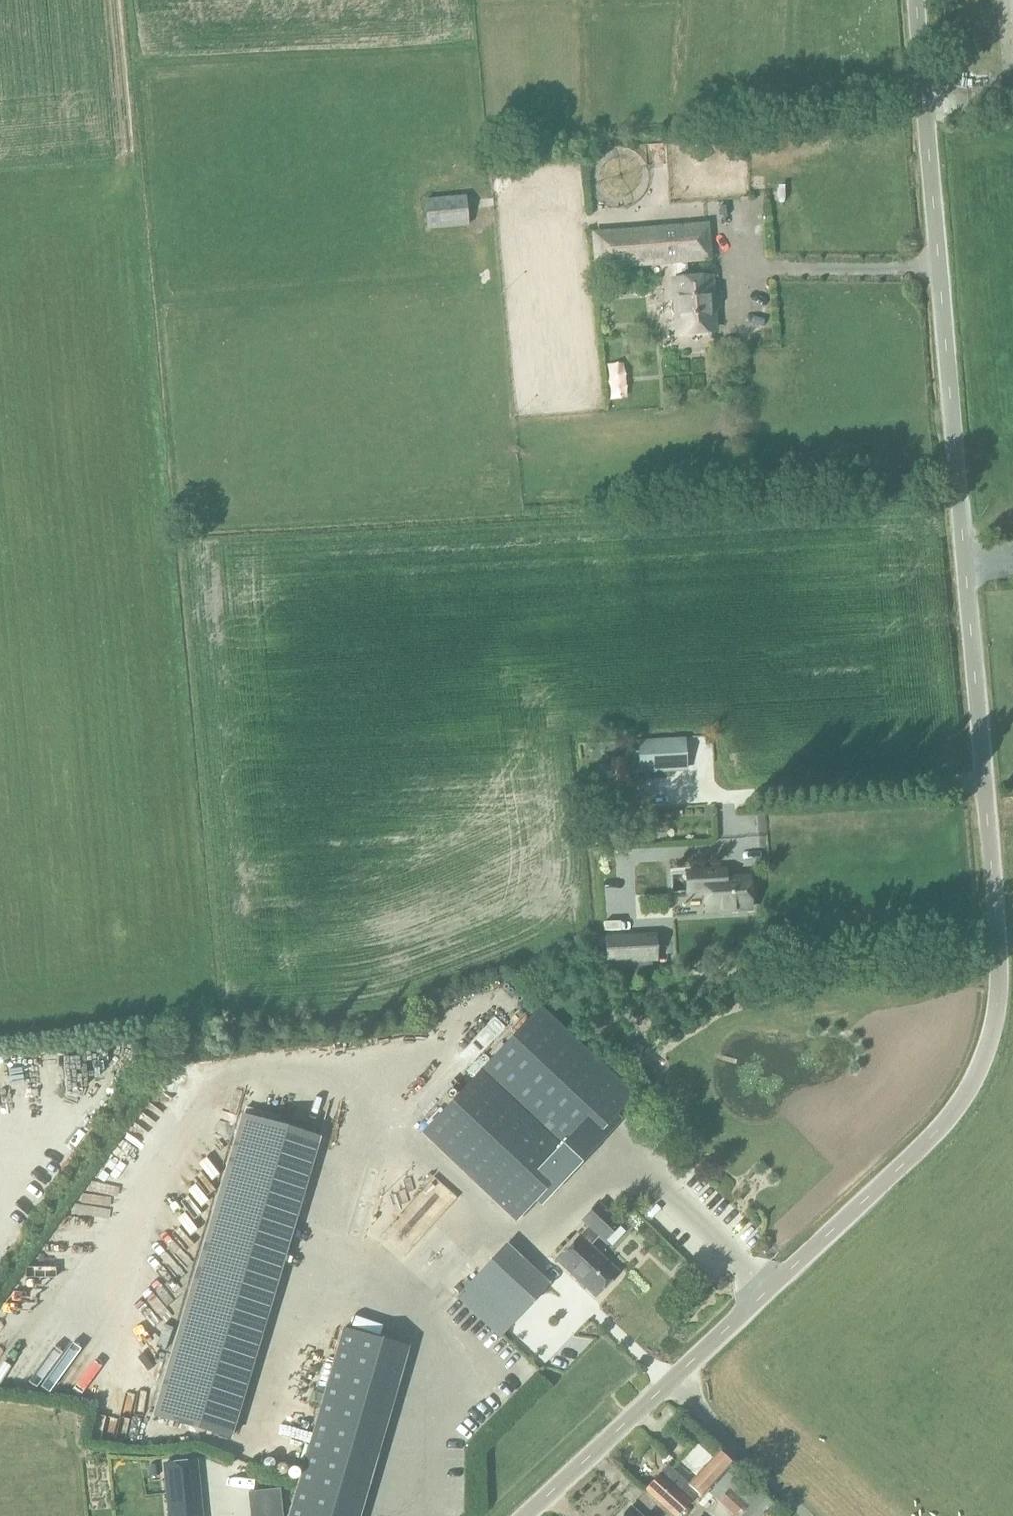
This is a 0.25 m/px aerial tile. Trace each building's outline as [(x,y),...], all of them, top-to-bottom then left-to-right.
[(668,160),(652,161),(652,177),(669,177),(668,160)] [(429,230),(468,227),(466,200),(428,202),(429,230)] [(601,272),(708,263),(705,227),(598,236),(601,272)] [(675,275),(679,333),(710,330),(705,273),(675,275)] [(657,297),(658,317),(667,317),(666,296),(657,297)] [(699,748),(699,738),(640,741),(641,752),(628,753),(628,757),(611,758),(612,775),(612,792),(630,791),(629,772),(714,768),(713,747),(699,748)] [(695,815),(652,807),(647,835),(690,842),(695,815)] [(727,865),(685,870),(688,904),(706,903),(707,926),(783,923),(781,884),(728,885),(727,865)] [(614,944),(614,967),(668,962),(667,938),(614,944)] [(631,1095),(536,1007),(423,1128),(518,1217),(631,1095)] [(627,1062),(643,1048),(636,1040),(620,1054),(627,1062)] [(312,1138),(244,1117),(156,1415),(224,1435),(312,1138)] [(373,1232),(394,1253),(426,1222),(415,1210),(424,1201),(414,1191),(373,1232)] [(600,1237),(616,1221),(598,1204),(583,1220),(590,1227),(580,1238),(579,1237),(558,1260),(596,1296),(617,1273),(588,1246),(598,1235),(600,1237)] [(188,1218),(185,1233),(196,1235),(199,1221),(188,1218)] [(500,1337),(548,1286),(506,1246),(458,1297),(500,1337)] [(707,1282),(718,1273),(709,1263),(698,1271),(707,1282)] [(155,1286),(157,1275),(108,1265),(106,1277),(131,1282),(129,1294),(149,1298),(148,1304),(168,1308),(171,1289),(155,1286)] [(676,1270),(676,1273),(677,1277),(681,1279),(684,1278),(686,1275),(687,1272),(685,1268),(683,1267),(679,1268),(676,1270)] [(405,1347),(342,1329),(288,1515),(356,1515),(405,1347)] [(686,1442),(671,1458),(684,1470),(707,1444),(672,1412),(664,1422),(686,1442)] [(690,1500),(697,1493),(699,1495),(730,1462),(718,1451),(687,1484),(668,1466),(661,1474),(646,1490),(675,1515),(677,1515),(691,1500),(690,1500)] [(775,1499),(738,1463),(712,1492),(738,1515),(760,1515),(775,1499)] [(166,1467),(172,1515),(200,1515),(195,1465),(166,1467)] [(629,1506),(621,1515),(641,1515),(629,1506)]
